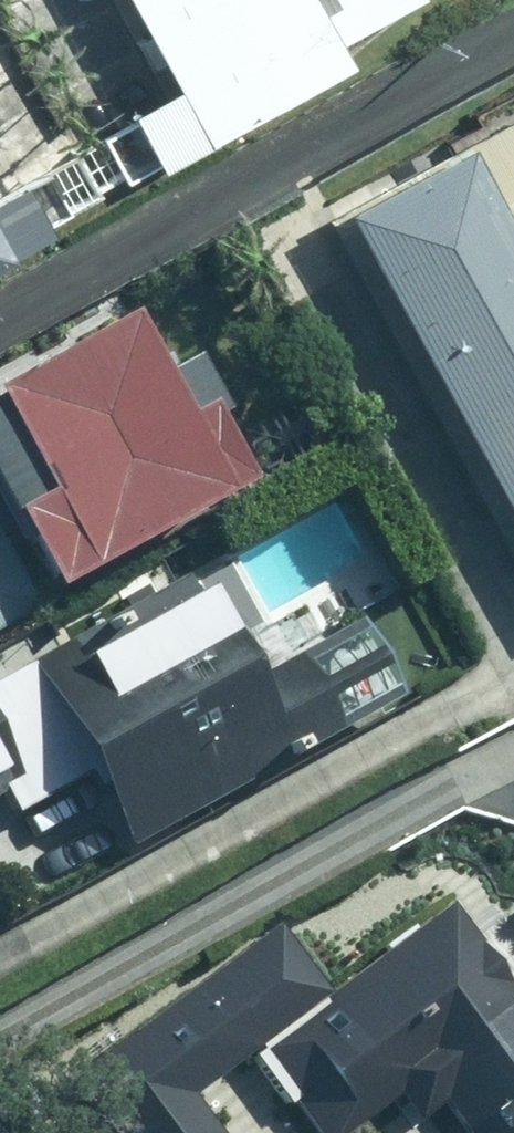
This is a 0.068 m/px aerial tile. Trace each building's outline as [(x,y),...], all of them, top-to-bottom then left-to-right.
[(173,81),(121,109),(153,168),(351,60),(341,42),(417,0),(128,0),(173,81)] [(340,196),(513,515),(513,102),(340,196)] [(12,255),(0,233),(0,261),(12,255)] [(120,307),(0,372),(0,498),(45,581),(249,471),(185,353),(154,370),(120,307)] [(39,603),(0,531),(0,624),(39,603)] [(43,616),(0,640),(0,778),(16,807),(88,766),(130,840),(399,689),(357,614),(252,673),(189,562),(55,637),(43,616)] [(433,880),(228,1037),(302,1132),(342,1132),(397,1090),(418,1117),(444,1097),(468,1128),(462,1132),(513,1132),(513,985),(433,880)] [(167,1090),(112,1123),(118,1132),(193,1132),(167,1090)]
